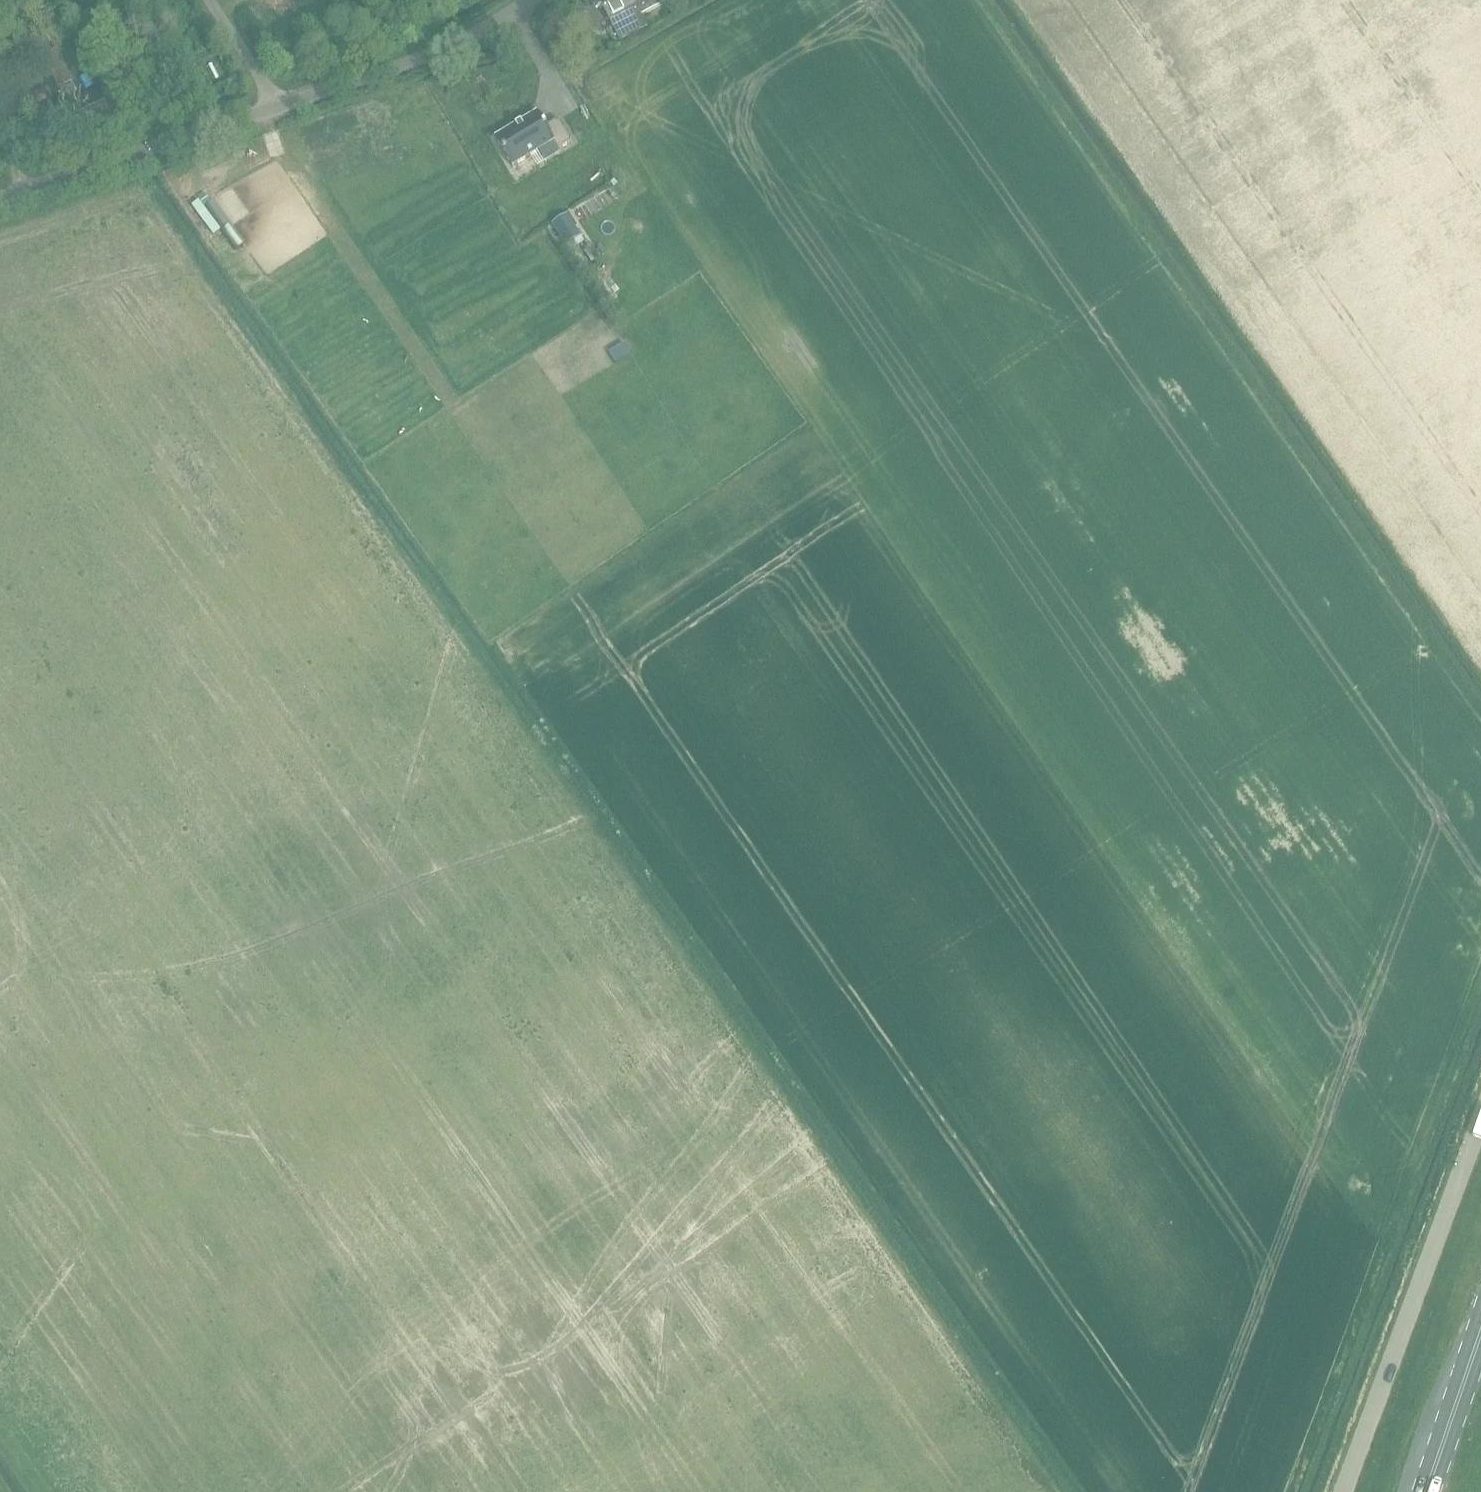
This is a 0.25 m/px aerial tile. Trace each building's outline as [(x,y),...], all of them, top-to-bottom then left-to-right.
[(669,2),(668,0),(601,0),(599,1),(610,28),(669,2)] [(547,129),(537,111),(493,139),(512,167),(554,142),(560,150),(574,142),(559,122),(547,129)]
